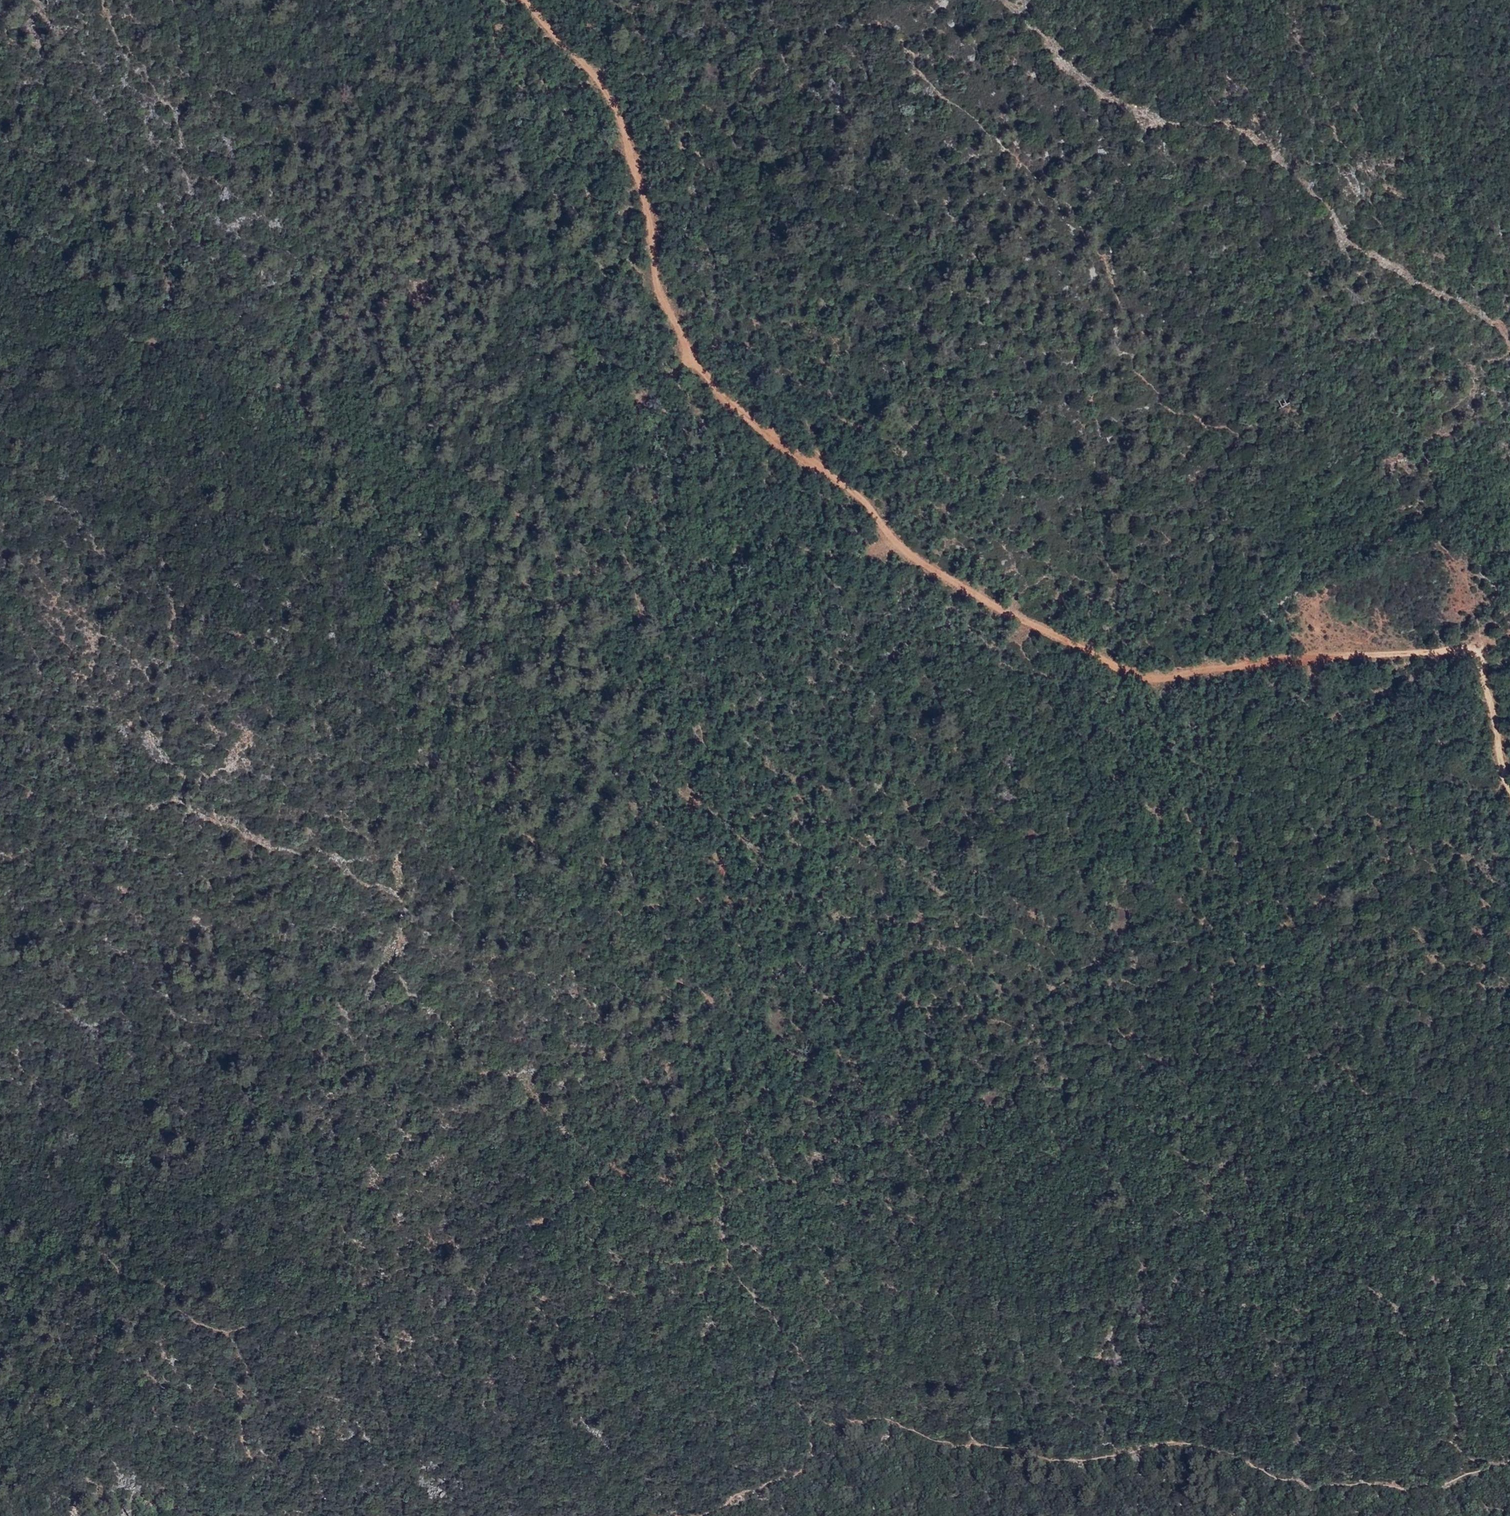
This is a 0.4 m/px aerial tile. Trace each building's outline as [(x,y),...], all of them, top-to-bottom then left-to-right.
[(1255,428),(1289,408),(1301,401),(1297,393),(1251,420),(1255,428)]
